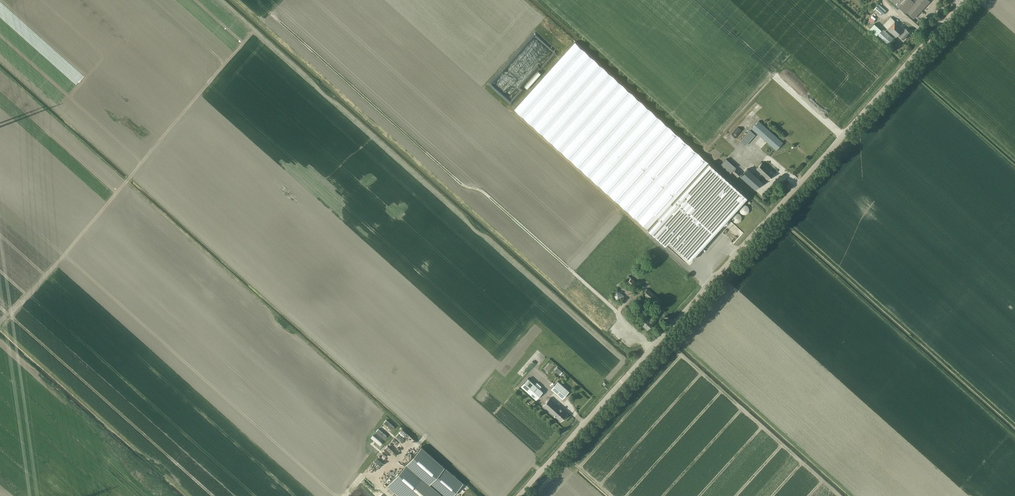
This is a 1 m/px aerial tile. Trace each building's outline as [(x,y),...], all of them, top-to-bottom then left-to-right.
[(899,7),(900,7),(906,13),(907,11),(914,18),(930,1),(929,0),(917,0),(915,2),(912,0),(892,0),(899,7)] [(883,15),(888,8),(880,1),(875,8),(883,15)] [(904,39),(910,32),(906,28),(904,31),(903,30),(904,29),(891,17),(884,25),(897,37),(902,32),(900,35),(904,39)] [(888,45),(894,39),(882,28),(881,29),(875,23),(869,29),(877,35),(888,45)] [(574,42),(514,110),(609,195),(620,204),(648,229),(665,245),(669,241),(690,260),(747,198),(746,197),(574,42)] [(746,120),(735,133),(738,136),(750,123),(746,120)] [(776,150),(783,143),(759,121),(752,128),(776,150)] [(745,145),(755,135),(750,130),(740,141),(745,145)] [(730,174),(736,167),(726,158),(720,165),(730,174)] [(769,180),(774,173),(762,163),(757,169),(769,180)] [(738,177),(741,173),(736,168),(732,172),(738,177)] [(756,190),(762,182),(747,169),(741,176),(756,190)] [(741,213),(750,211),(747,204),(739,206),(741,213)] [(732,216),(737,222),(742,217),(737,211),(732,216)] [(641,290),(644,286),(640,282),(638,284),(629,276),(625,280),(634,288),(637,286),(641,290)] [(618,289),(614,295),(619,299),(624,294),(618,289)] [(657,305),(661,301),(647,289),(643,293),(657,305)] [(647,316),(640,323),(648,329),(654,322),(647,316)] [(543,391),(528,378),(521,386),(536,399),(543,391)] [(551,389),(563,399),(570,391),(558,381),(551,389)] [(561,421),(568,414),(550,398),(543,405),(561,421)] [(387,418),(384,421),(392,429),(395,426),(387,418)] [(376,430),(384,438),(387,435),(379,428),(376,430)] [(423,449),(408,466),(429,483),(444,495),(452,495),(456,491),(463,483),(423,449)] [(429,483),(408,466),(388,487),(399,495),(444,495),(429,483)] [(468,487),(463,483),(456,491),(461,495),(468,487)]
